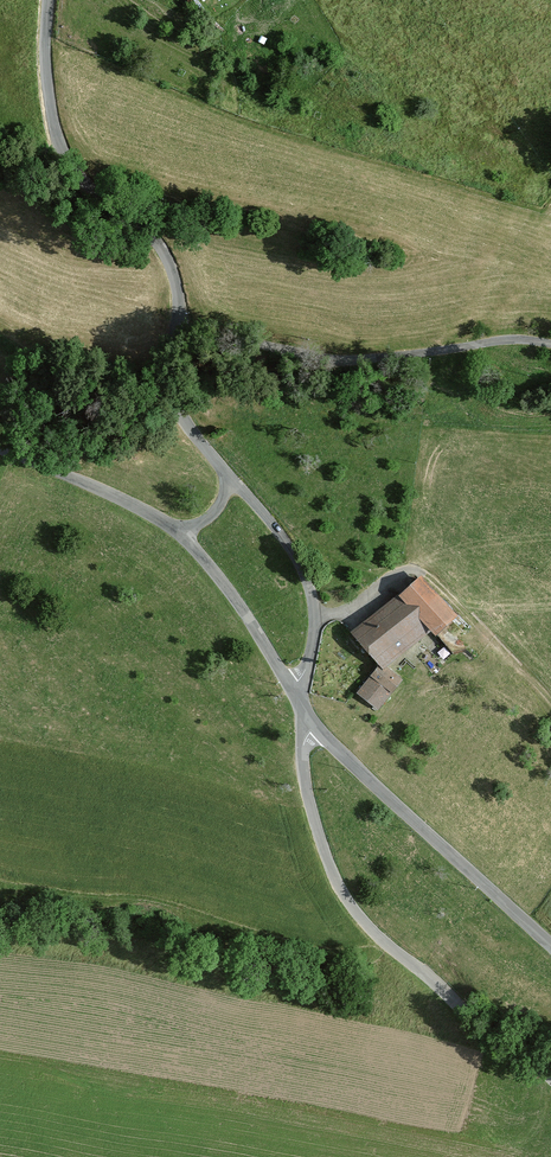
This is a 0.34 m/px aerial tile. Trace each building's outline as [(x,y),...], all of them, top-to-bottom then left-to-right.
[(423,579),(359,635),(392,672),(456,616),(423,579)] [(451,650),(462,649),(461,637),(450,638),(451,650)] [(379,664),(357,695),(380,711),(402,680),(379,664)]
